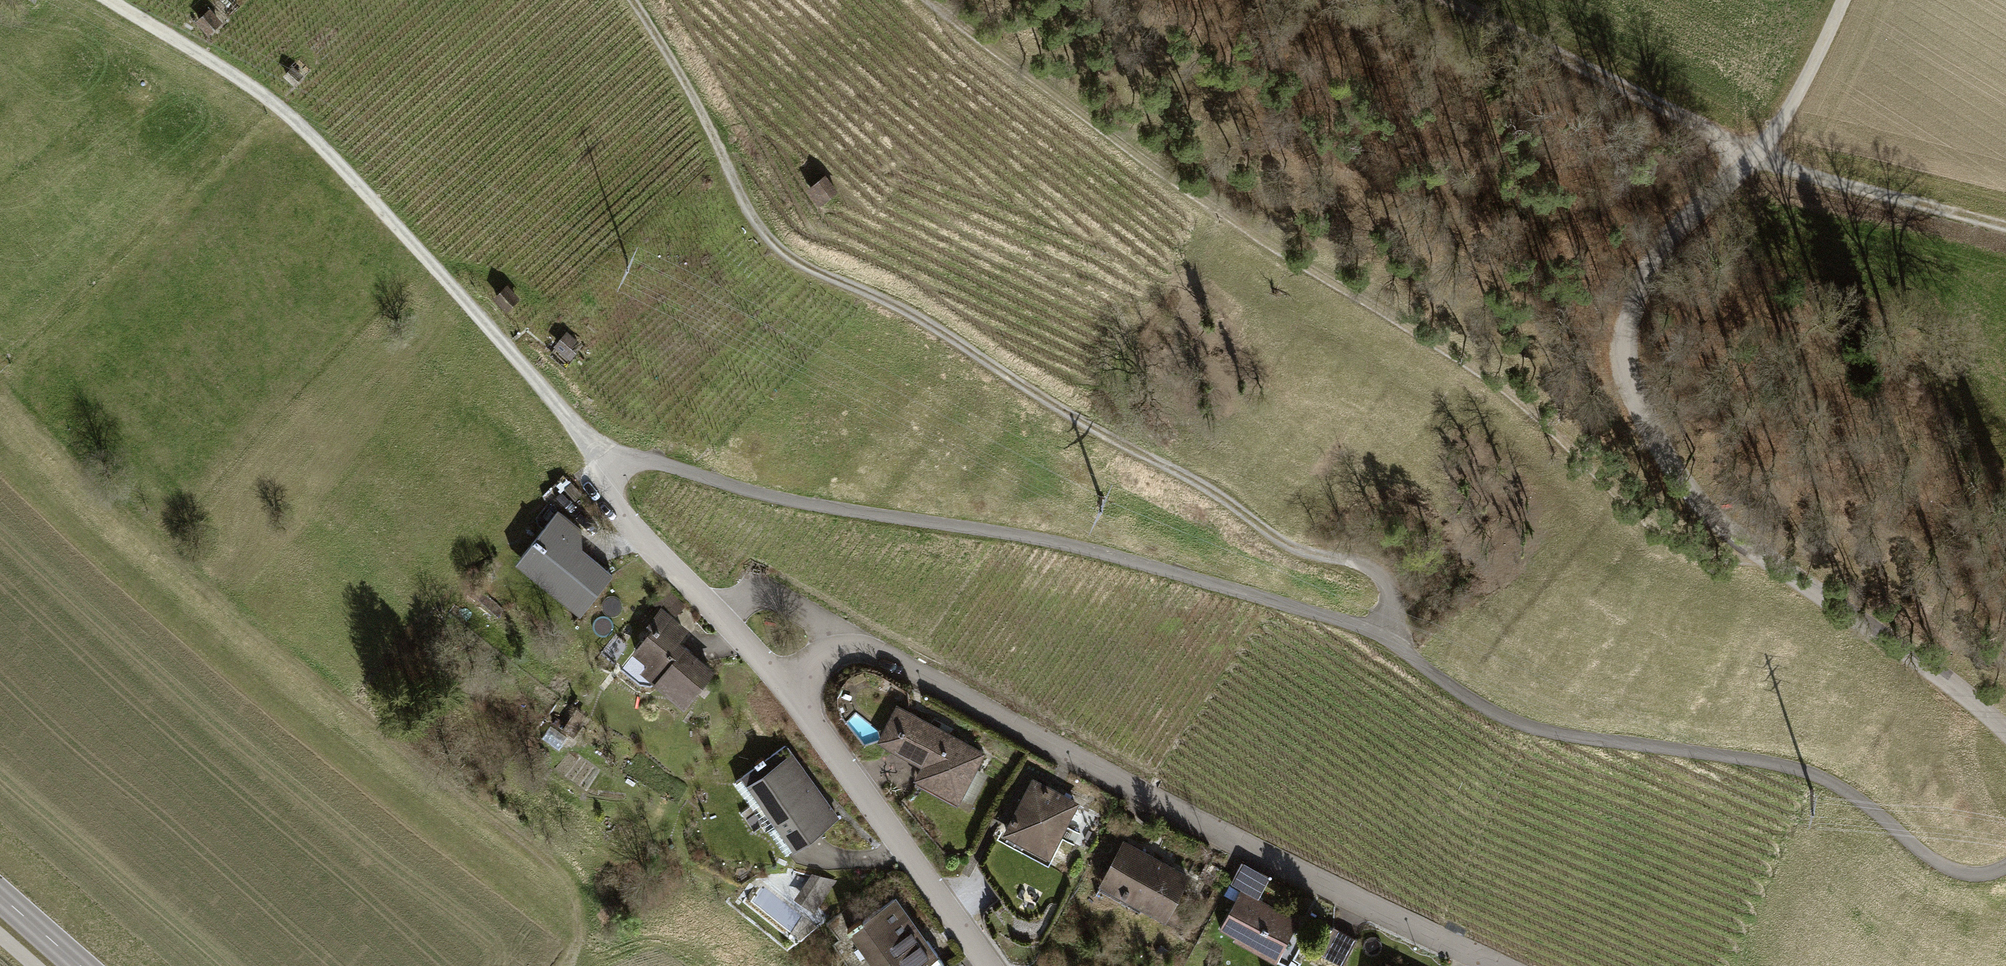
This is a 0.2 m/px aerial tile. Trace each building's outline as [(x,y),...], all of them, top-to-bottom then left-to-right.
[(221,19),(210,6),(193,20),(204,33),(221,19)] [(301,73),(293,64),(283,72),(290,81),(301,73)] [(825,176),(807,190),(819,206),(837,192),(825,176)] [(506,284),(494,296),(507,310),(519,298),(506,284)] [(581,342),(568,332),(557,345),(570,355),(581,342)] [(558,512),(516,560),(580,614),(613,575),(582,548),(580,531),(558,512)] [(501,607),(483,591),(476,599),(495,614),(501,607)] [(666,608),(622,663),(653,687),(658,680),(687,704),(719,664),(683,636),(690,627),(666,608)] [(900,702),(873,751),(960,798),(987,749),(900,702)] [(587,716),(578,709),(565,724),(574,731),(587,716)] [(786,745),(740,778),(793,851),(839,818),(786,745)] [(1001,826),(1053,855),(1084,801),(1032,772),(1001,826)] [(1123,838),(1098,885),(1166,919),(1190,872),(1123,838)] [(1217,930),(1283,965),(1286,965),(1294,951),(1284,945),(1298,920),(1257,898),(1269,877),(1243,863),(1232,884),(1240,888),(1217,930)] [(836,880),(813,874),(796,898),(816,911),(836,880)] [(849,926),(877,965),(949,965),(897,892),(849,926)] [(1356,939),(1331,925),(1317,952),(1342,965),(1356,939)] [(1168,950),(1160,945),(1155,954),(1163,959),(1168,950)]
